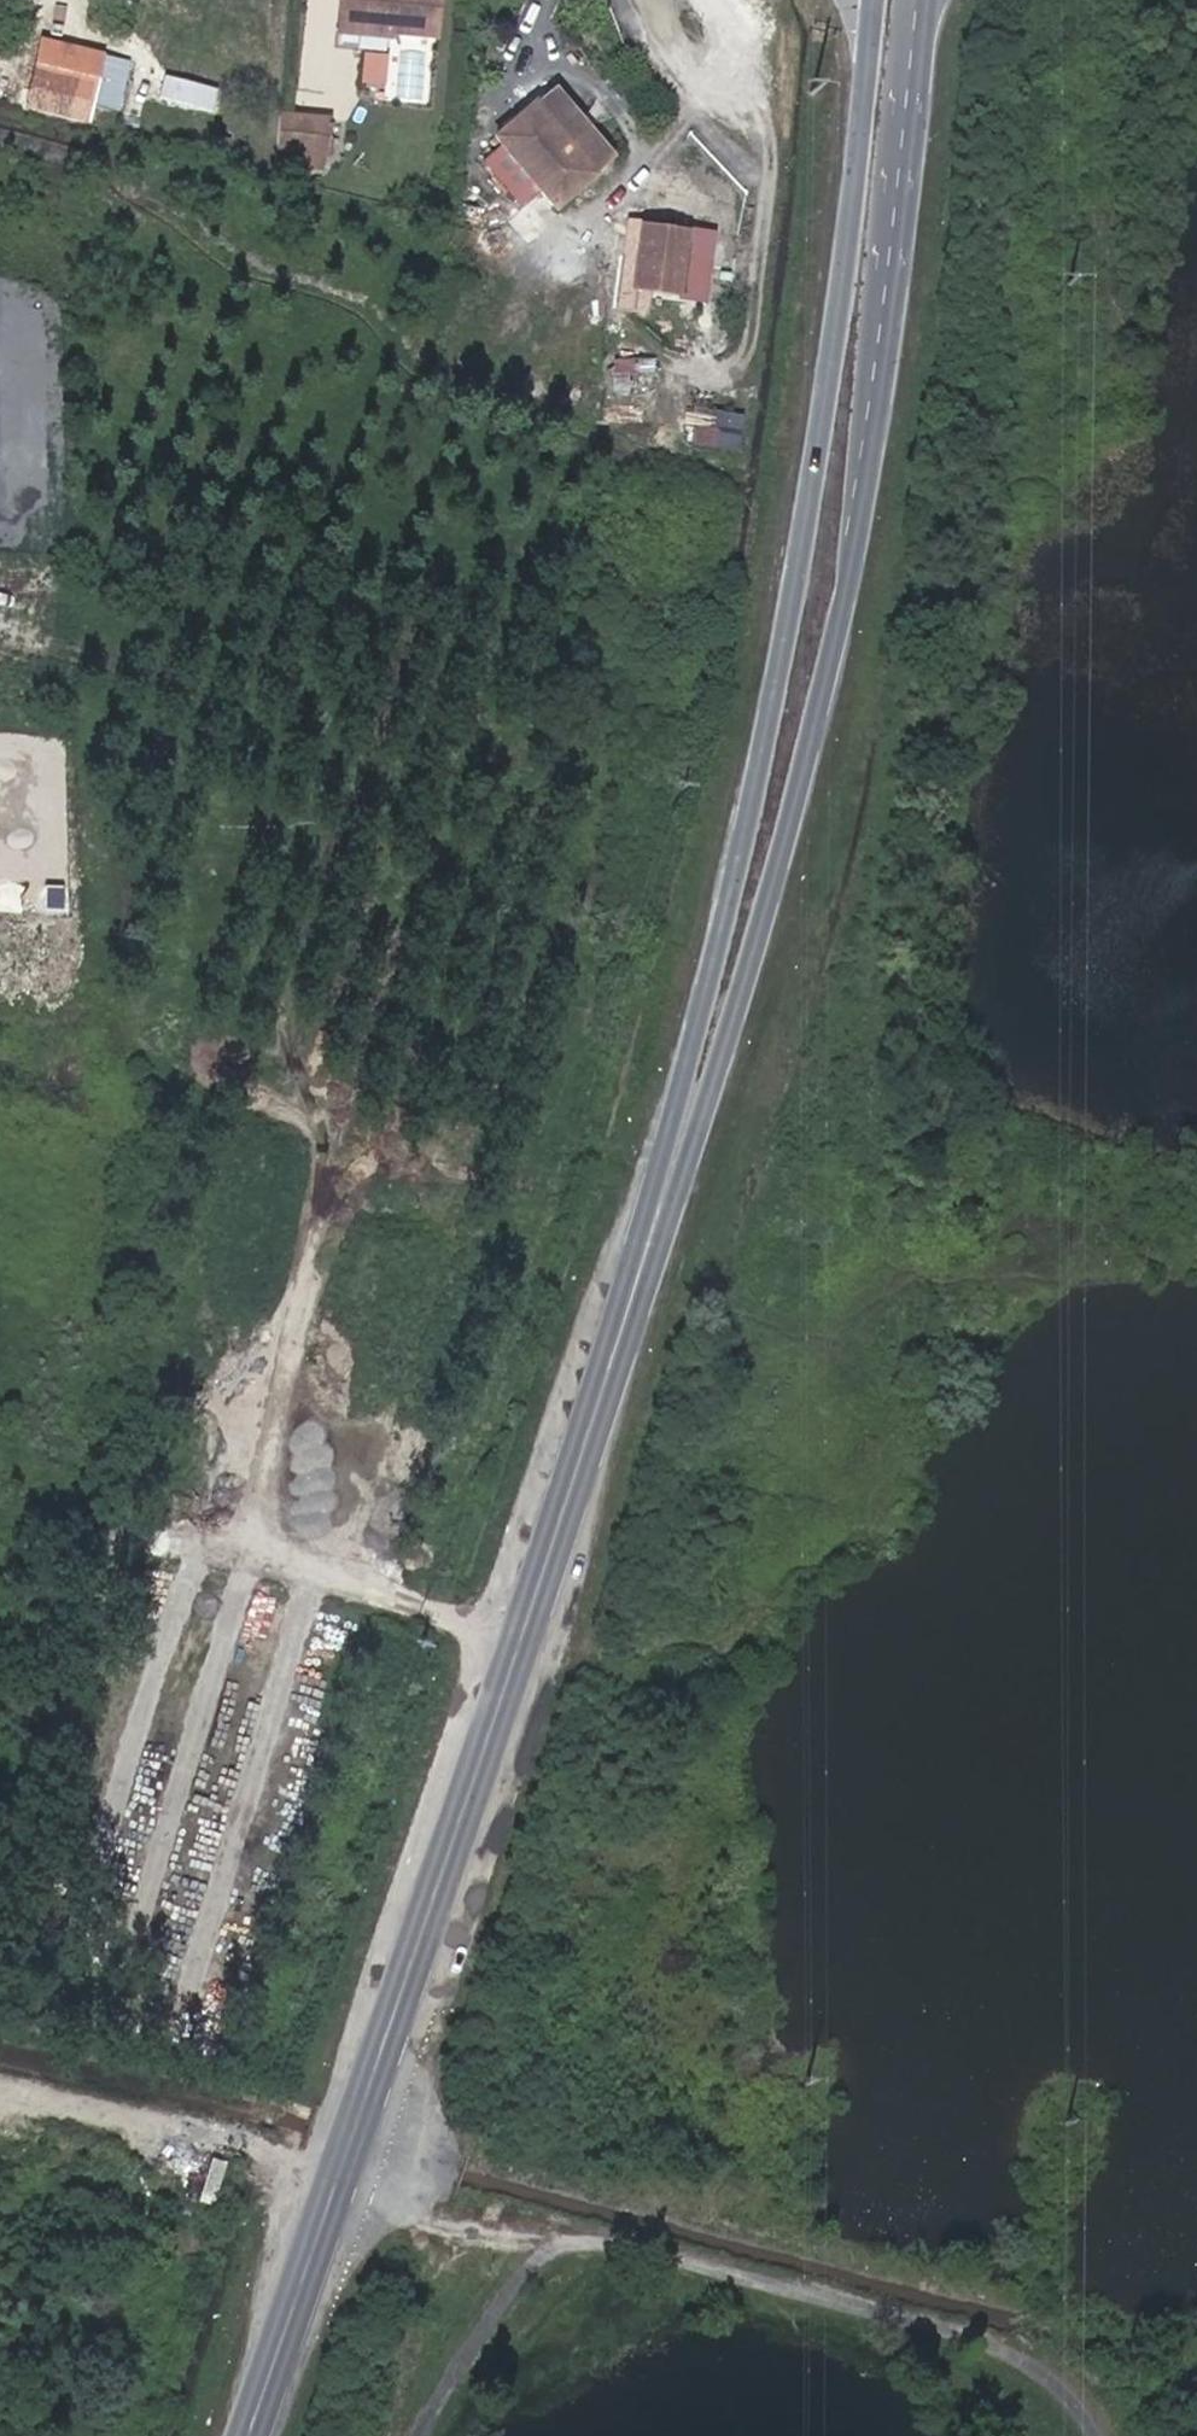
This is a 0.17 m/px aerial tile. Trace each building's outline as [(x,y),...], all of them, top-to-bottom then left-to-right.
[(448,0),(350,0),(347,31),(374,35),(373,39),(399,41),(400,35),(444,39),(448,0)] [(128,61),(49,43),(37,95),(97,109),(94,121),(113,126),(128,61)] [(625,159),(617,150),(566,86),(499,138),(557,211),(625,159)] [(323,159),(335,160),(338,124),(287,117),(285,155),(323,159)] [(238,137),(220,135),(219,153),(236,155),(238,137)] [(323,159),(285,155),(283,177),(298,178),(299,165),(322,167),(323,159)] [(691,298),(697,228),(636,223),(629,292),(691,298)] [(721,231),(697,228),(691,298),(715,301),(721,231)]
